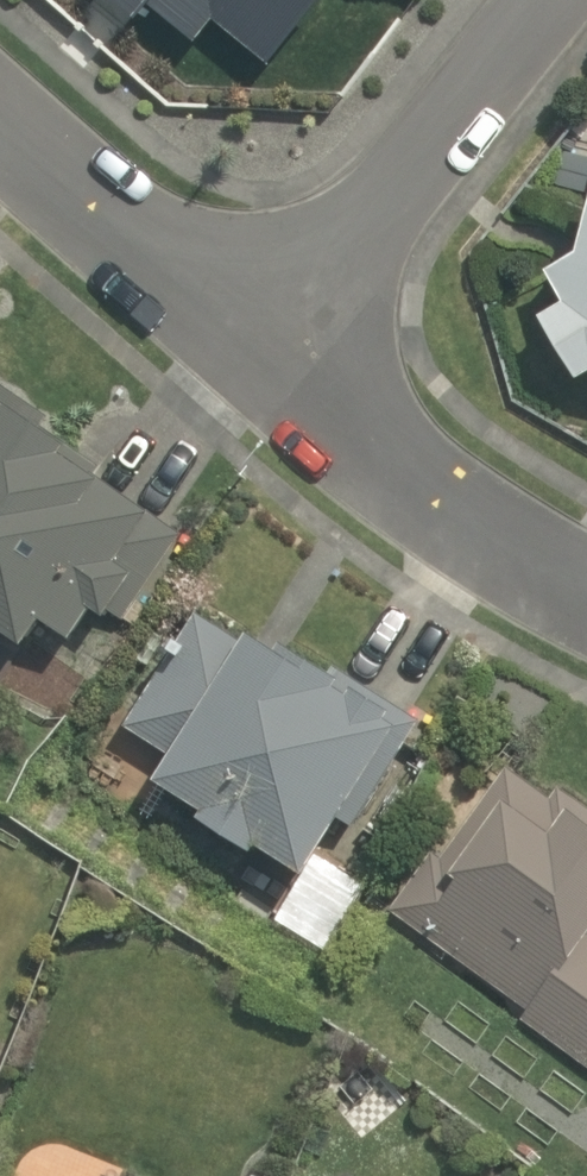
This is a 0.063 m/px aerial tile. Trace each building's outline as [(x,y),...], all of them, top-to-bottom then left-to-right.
[(137,18),(149,3),(196,42),(215,20),(267,63),(320,0),(116,0),(137,18)] [(581,246),(549,266),(563,299),(537,315),(577,378),(586,373),(586,223),(581,246)] [(22,645),(42,617),(69,636),(91,605),(104,615),(108,609),(122,619),(183,532),(94,469),(98,464),(59,436),(66,427),(0,381),(0,629),(22,645)] [(353,827),(419,717),(283,636),(276,648),(246,630),(237,645),(192,618),(128,725),(173,751),(156,780),(203,809),(196,820),(255,855),(262,844),(307,871),(339,818),(353,827)] [(567,798),(559,809),(505,770),(440,860),(430,853),(389,911),(530,1013),(526,1020),(586,1064),(586,812),(567,798)]
